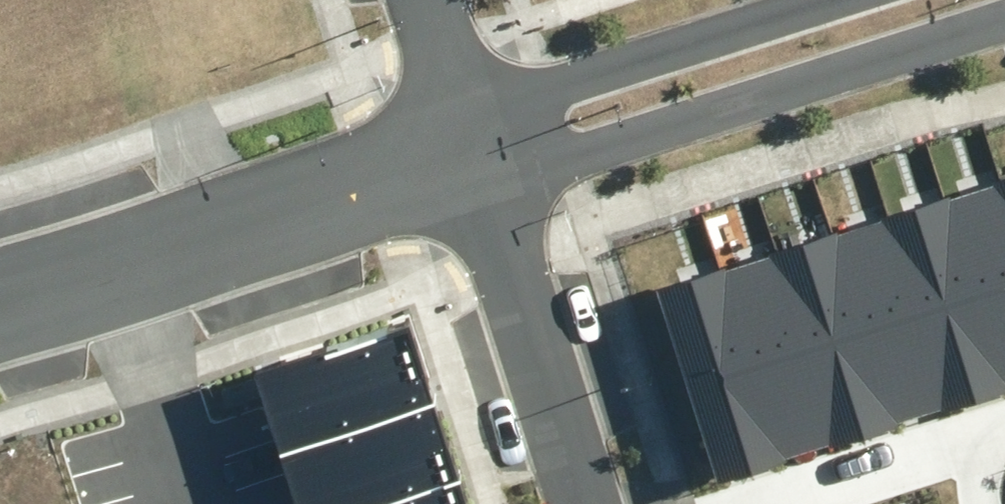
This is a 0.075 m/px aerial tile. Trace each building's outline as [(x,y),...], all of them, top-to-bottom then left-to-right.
[(1002,185),(945,203),(1004,395),(1004,194),(1002,185)] [(945,203),(891,219),(952,414),(1004,397),(1004,395),(945,203)] [(952,414),(891,219),(834,237),(895,431),(952,414)] [(895,431),(834,237),(779,254),(839,448),(895,431)] [(839,448),(779,254),(722,272),(782,466),(839,448)] [(782,466),(722,272),(657,291),(718,486),(782,466)] [(410,313),(266,358),(289,434),(434,389),(410,313)] [(289,434),(311,503),(332,503),(458,465),(434,389),(289,434)] [(332,503),(470,503),(458,465),(332,503)]
